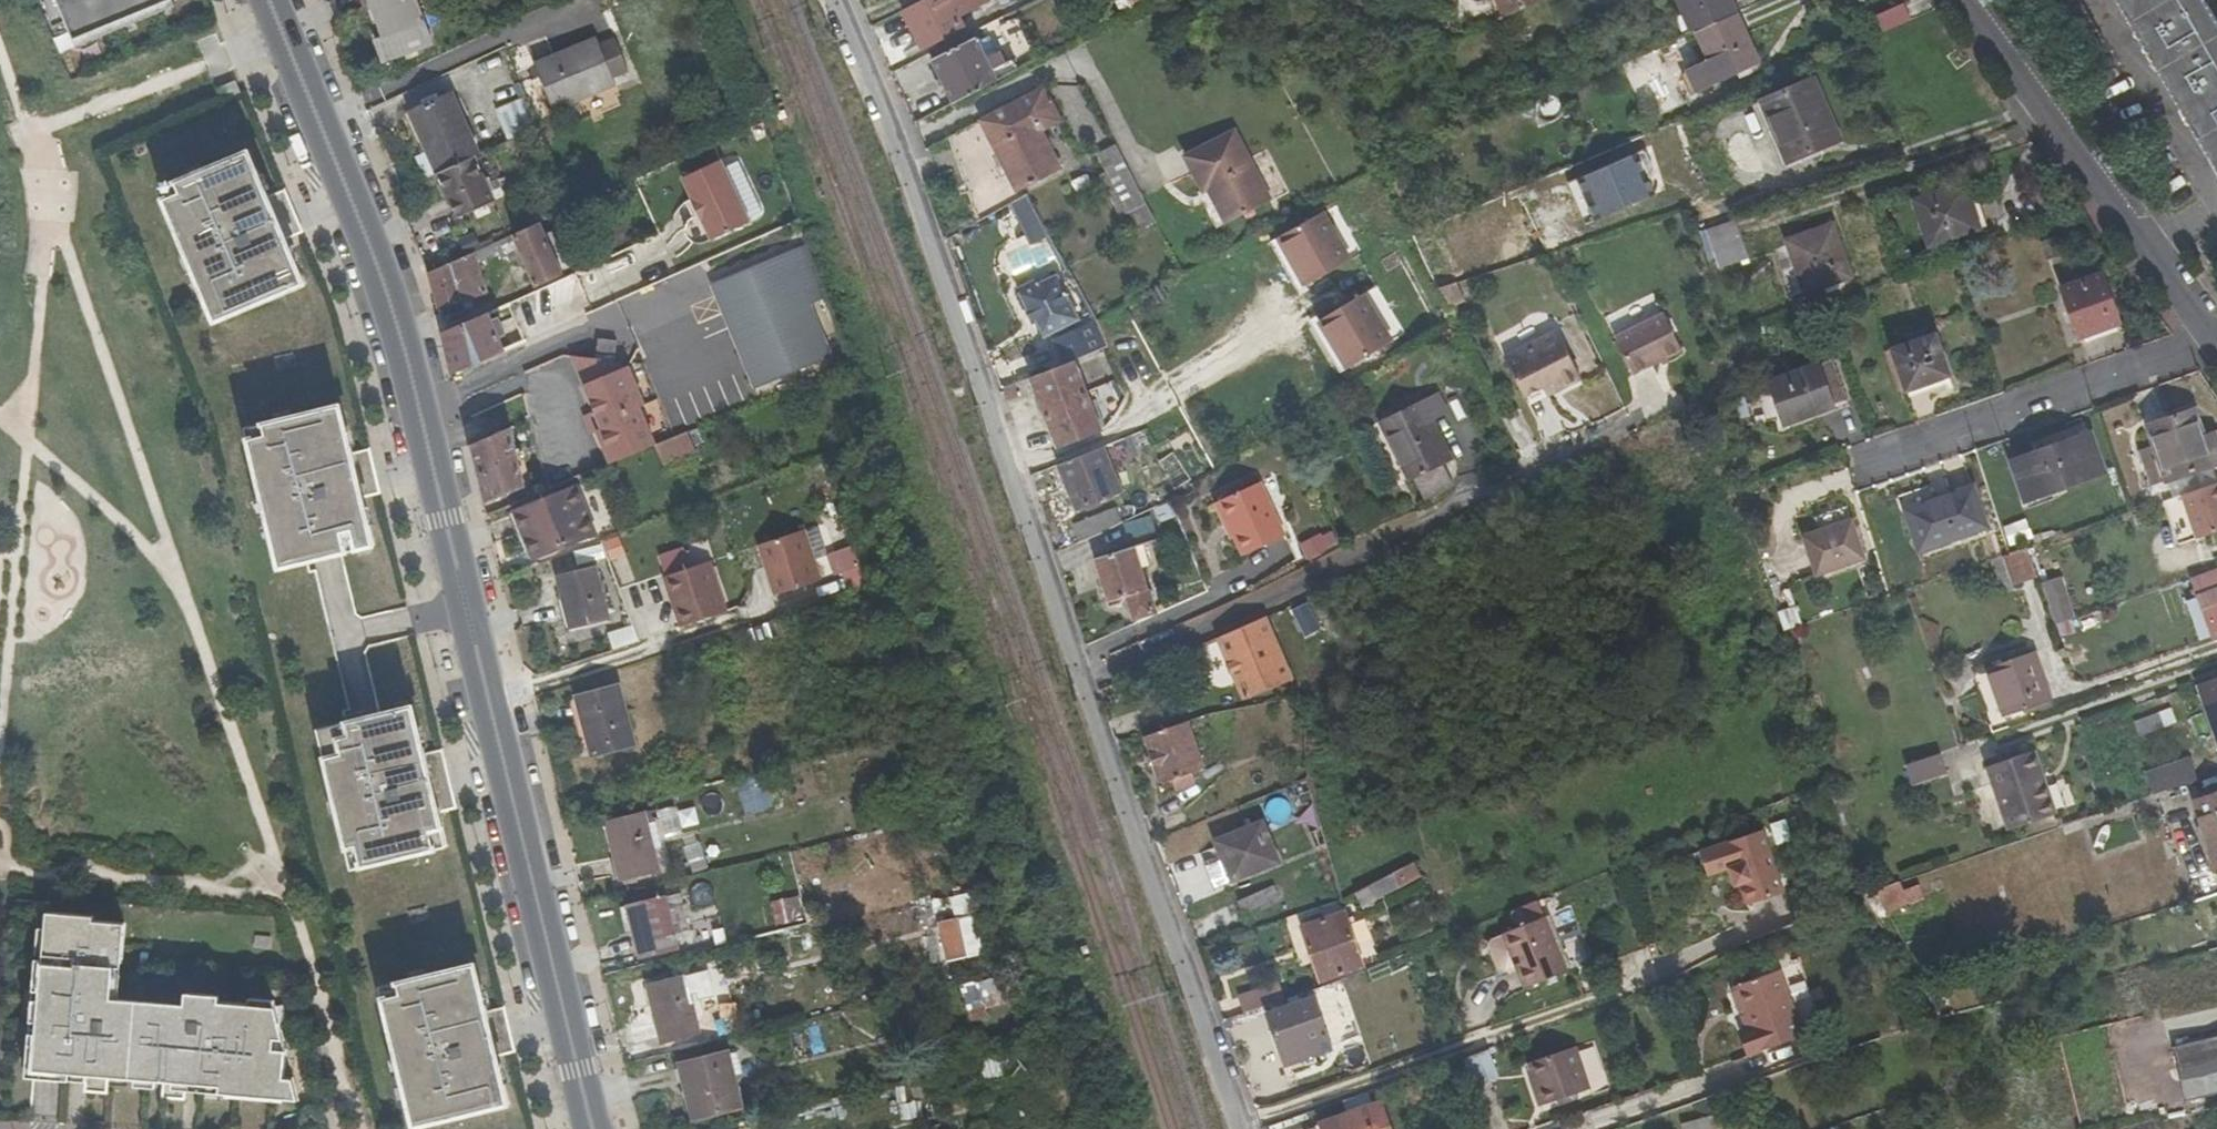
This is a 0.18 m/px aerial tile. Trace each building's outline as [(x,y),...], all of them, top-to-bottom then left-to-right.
[(69,21),(72,30),(77,41),(172,0),(50,0),(57,25),(69,21)] [(175,0),(172,0),(77,41),(80,47),(178,5),(175,0)] [(414,0),(365,0),(386,62),(429,46),(414,0)] [(935,46),(964,31),(958,19),(988,3),(986,0),(926,0),(903,12),(914,32),(925,26),(935,46)] [(1496,21),(1537,4),(1539,2),(1538,0),(1487,0),(1496,21)] [(1732,16),(1724,0),(1670,0),(1687,35),(1691,34),(1732,16)] [(2216,170),(2216,160),(2124,0),(2117,0),(2152,60),(2216,170)] [(2203,0),(2124,0),(2216,160),(2216,25),(2203,0)] [(1873,38),(1902,26),(1894,9),(1866,21),(1873,38)] [(1695,99),(1756,65),(1732,16),(1691,34),(1708,67),(1684,80),(1695,99)] [(69,21),(57,25),(59,33),(72,30),(69,21)] [(538,64),(559,106),(620,79),(600,36),(538,64)] [(954,102),(1020,68),(1013,57),(1004,62),(999,52),(987,58),(976,37),(932,59),(954,102)] [(1832,148),(1807,87),(1758,107),(1784,168),(1832,148)] [(991,114),(938,142),(978,223),(1010,205),(1020,200),(1016,193),(1060,171),(1039,128),(1056,118),(1041,89),(991,114)] [(456,96),(418,114),(445,173),(478,158),(483,155),(456,96)] [(505,121),(514,141),(541,128),(537,117),(533,108),(505,121)] [(1272,200),(1236,131),(1188,156),(1205,189),(1210,187),(1228,223),(1272,200)] [(1154,221),(1116,146),(1099,155),(1128,210),(1118,215),(1128,234),(1154,221)] [(208,301),(217,297),(226,316),(304,283),(286,239),(304,232),(293,205),(286,190),(268,198),(249,153),(178,183),(182,193),(166,200),(189,256),(196,271),(208,301)] [(1631,154),(1569,180),(1587,222),(1646,198),(1638,179),(1642,178),(1643,169),(1638,156),(1631,154)] [(467,217),(499,202),(478,158),(445,173),(467,217)] [(723,160),(683,178),(693,198),(700,215),(694,218),(693,218),(690,221),(688,225),(687,229),(687,234),(688,236),(691,240),(695,243),(699,244),(704,244),(751,223),(723,160)] [(182,193),(178,183),(162,190),(166,200),(182,193)] [(1973,235),(1956,189),(1906,207),(1923,254),(1973,235)] [(1020,200),(1010,205),(1032,248),(1046,240),(1037,223),(1043,220),(1029,194),(1020,200)] [(700,215),(693,198),(686,201),(694,218),(700,215)] [(1322,212),(1279,236),(1306,285),(1349,261),(1322,212)] [(537,285),(564,273),(544,221),(441,266),(431,271),(434,284),(441,311),(463,301),(467,302),(488,291),(478,257),(501,248),(504,255),(511,252),(515,260),(525,255),(537,285)] [(1713,279),(1739,269),(1726,231),(1699,240),(1713,279)] [(1847,285),(1829,234),(1785,249),(1792,271),(1780,276),(1791,306),(1847,285)] [(1306,285),(1279,236),(1271,241),(1298,289),(1306,285)] [(833,359),(789,255),(713,287),(756,391),(833,359)] [(196,271),(189,256),(182,258),(189,274),(196,271)] [(1039,285),(1036,279),(1016,290),(1035,324),(1038,323),(1046,337),(1080,319),(1057,276),(1039,285)] [(2118,326),(2101,278),(2060,293),(2077,341),(2118,326)] [(1451,306),(1467,300),(1460,280),(1444,286),(1451,306)] [(217,320),(226,316),(217,297),(208,301),(217,320)] [(1359,298),(1316,322),(1343,370),(1386,346),(1359,298)] [(1615,331),(1634,369),(1682,343),(1664,306),(1615,331)] [(507,351),(490,313),(446,333),(450,351),(455,375),(507,351)] [(1071,362),(1112,345),(1098,321),(1061,336),(1071,362)] [(1343,370),(1316,322),(1307,327),(1334,374),(1343,370)] [(1557,329),(1506,356),(1526,394),(1559,377),(1564,385),(1582,376),(1557,329)] [(1945,375),(1931,335),(1888,351),(1903,390),(1945,375)] [(607,362),(625,364),(628,344),(610,341),(607,362)] [(607,362),(578,358),(606,425),(600,428),(614,462),(657,444),(641,404),(646,402),(632,365),(625,364),(607,362)] [(1844,400),(1829,359),(1766,382),(1780,423),(1844,400)] [(1057,446),(1098,431),(1071,362),(1031,378),(1057,446)] [(1559,377),(1526,394),(1531,403),(1564,385),(1559,377)] [(341,406),(265,424),(268,435),(250,439),(264,498),(268,514),(276,545),(285,543),(290,564),(373,545),(362,497),(381,493),(376,470),(371,449),(352,454),(341,406)] [(1455,465),(1424,406),(1384,427),(1397,452),(1394,454),(1412,486),(1455,465)] [(2148,429),(2166,484),(2208,469),(2190,414),(2148,429)] [(268,435),(265,424),(248,427),(250,439),(268,435)] [(478,468),(487,502),(529,485),(515,426),(473,445),(478,468)] [(690,431),(657,444),(665,464),(698,451),(690,431)] [(2104,472),(2091,432),(2012,459),(2025,500),(2104,472)] [(1079,509),(1119,493),(1101,449),(1061,465),(1079,509)] [(1173,452),(1160,461),(1176,486),(1189,477),(1173,452)] [(2214,485),(2208,469),(2166,484),(2171,500),(2183,496),(2214,485)] [(1260,481),(1219,501),(1237,538),(1246,557),(1287,537),(1260,481)] [(1897,495),(1904,514),(1908,513),(1906,506),(1936,496),(1931,483),(1897,495)] [(1936,496),(1906,506),(1908,513),(1919,547),(1987,524),(1973,484),(1936,496)] [(2183,496),(2196,540),(2216,533),(2216,484),(2214,485),(2183,496)] [(597,532),(579,485),(519,510),(537,556),(597,532)] [(268,514),(264,498),(257,500),(261,515),(268,514)] [(1230,542),(1237,538),(1219,501),(1212,505),(1230,542)] [(1080,542),(1124,524),(1118,509),(1074,528),(1080,542)] [(1125,523),(1131,538),(1153,530),(1147,514),(1125,523)] [(1862,556),(1848,515),(1802,531),(1816,572),(1862,556)] [(807,528),(761,545),(779,595),(825,577),(807,528)] [(285,543),(276,545),(281,567),(290,564),(285,543)] [(856,545),(830,552),(839,590),(865,584),(856,545)] [(1154,613),(1134,546),(1095,559),(1109,602),(1128,595),(1136,619),(1154,613)] [(2020,584),(2039,577),(2028,548),(2010,554),(2020,584)] [(733,615),(714,563),(668,580),(687,632),(733,615)] [(610,617),(598,567),(560,577),(573,627),(610,617)] [(2216,635),(2216,570),(2193,578),(2213,637),(2216,635)] [(2064,575),(2045,581),(2062,637),(2081,631),(2064,575)] [(1226,647),(1248,698),(1289,681),(1282,663),(1270,635),(1264,619),(1192,651),(1195,661),(1226,647)] [(613,649),(639,642),(634,624),(608,631),(613,649)] [(2051,698),(2035,651),(1991,666),(2005,713),(2051,698)] [(2197,684),(2216,740),(2216,677),(2197,684)] [(636,747),(622,690),(580,700),(594,757),(636,747)] [(424,754),(412,707),(337,725),(340,736),(322,740),(337,799),(341,815),(349,846),(359,844),(364,865),(447,844),(439,812),(457,807),(450,780),(450,778),(443,749),(424,754)] [(2135,717),(2140,736),(2178,726),(2174,708),(2135,717)] [(1194,772),(1207,767),(1190,722),(1146,739),(1162,784),(1174,779),(1177,789),(1198,782),(1194,772)] [(340,736),(337,725),(320,730),(322,740),(340,736)] [(2056,813),(2036,750),(1988,766),(2010,829),(2056,813)] [(1914,782),(1947,770),(1941,752),(1907,763),(1914,782)] [(2185,758),(2143,773),(2150,795),(2158,792),(2193,780),(2185,758)] [(786,802),(777,773),(737,785),(747,815),(786,802)] [(1293,790),(1311,837),(1323,832),(1313,798),(1308,784),(1293,790)] [(2216,869),(2216,789),(2192,798),(2216,869)] [(341,815),(337,799),(329,801),(333,817),(341,815)] [(660,872),(646,814),(608,823),(622,881),(660,872)] [(1281,863),(1265,820),(1215,841),(1233,882),(1281,863)] [(1717,843),(1726,866),(1747,859),(1752,857),(1758,875),(1765,895),(1802,883),(1781,821),(1717,843)] [(1323,832),(1311,837),(1317,850),(1327,846),(1323,832)] [(708,857),(701,839),(682,846),(689,864),(708,857)] [(359,844),(349,846),(354,868),(364,865),(359,844)] [(1752,857),(1747,859),(1753,877),(1758,875),(1752,857)] [(1884,914),(1938,896),(1929,872),(1876,891),(1884,914)] [(1351,916),(1398,893),(1390,876),(1343,901),(1351,916)] [(1282,902),(1275,886),(1241,900),(1247,916),(1282,902)] [(771,900),(776,925),(806,919),(801,894),(771,900)] [(680,948),(667,896),(631,905),(643,957),(680,948)] [(283,1035),(276,1008),(250,1005),(220,1003),(220,995),(187,992),(186,1004),(186,1012),(154,1009),(155,1002),(119,999),(113,998),(115,974),(115,963),(122,964),(125,924),(93,921),(93,916),(48,912),(47,929),(44,960),(36,960),(27,1078),(48,1079),(70,1081),(70,1075),(79,1075),(87,1076),(87,1083),(86,1091),(108,1093),(109,1077),(165,1082),(164,1098),(185,1100),(186,1091),(186,1084),(192,1084),(200,1085),(199,1092),(298,1100),(293,1074),(284,1074),(286,1047),(274,1046),(274,1035),(283,1035)] [(966,955),(956,917),(940,921),(949,958),(966,955)] [(1360,971),(1345,917),(1301,929),(1317,983),(1360,971)] [(1568,972),(1546,918),(1504,936),(1526,990),(1568,972)] [(39,929),(36,960),(44,960),(47,929),(39,929)] [(475,964),(399,983),(402,993),(385,997),(399,1057),(403,1073),(410,1105),(420,1103),(425,1123),(509,1103),(498,1057),(515,1052),(510,1032),(510,1030),(504,1007),(486,1011),(475,964)] [(730,1019),(718,967),(693,972),(705,1025),(730,1019)] [(1757,1051),(1807,1034),(1784,968),(1755,978),(1745,982),(1740,984),(1737,990),(1743,1008),(1749,1011),(1754,1026),(1749,1028),(1757,1051)] [(1752,969),(1742,973),(1745,982),(1755,978),(1752,969)] [(121,974),(115,974),(113,998),(119,999),(121,974)] [(699,1033),(686,976),(650,985),(664,1040),(699,1033)] [(989,1018),(978,982),(964,985),(975,1022),(989,1018)] [(382,987),(385,997),(402,993),(399,983),(382,987)] [(1245,1013),(1283,1000),(1279,984),(1239,997),(1245,1013)] [(250,1005),(276,1008),(275,1000),(250,998),(250,1005)] [(1327,1050),(1308,999),(1267,1014),(1284,1066),(1327,1050)] [(186,1012),(186,1004),(155,1002),(154,1009),(186,1012)] [(286,1047),(283,1035),(274,1035),(274,1046),(286,1047)] [(2172,1047),(2186,1101),(2216,1093),(2216,1036),(2172,1047)] [(1538,1057),(1545,1079),(1552,1100),(1595,1085),(1580,1042),(1538,1057)] [(1475,1086),(1501,1078),(1492,1049),(1466,1057),(1475,1086)] [(744,1106),(731,1052),(682,1064),(695,1119),(744,1106)] [(403,1073),(399,1057),(392,1059),(395,1074),(403,1073)] [(1552,1100),(1545,1079),(1538,1081),(1545,1102),(1552,1100)] [(192,1091),(199,1092),(200,1085),(192,1084),(186,1084),(186,1091),(192,1091)] [(420,1103),(410,1105),(416,1125),(425,1123),(420,1103)] [(1383,1104),(1322,1124),(1324,1128),(1392,1128),(1383,1104)] [(1682,1123),(1684,1128),(1723,1128),(1719,1113),(1682,1123)]
